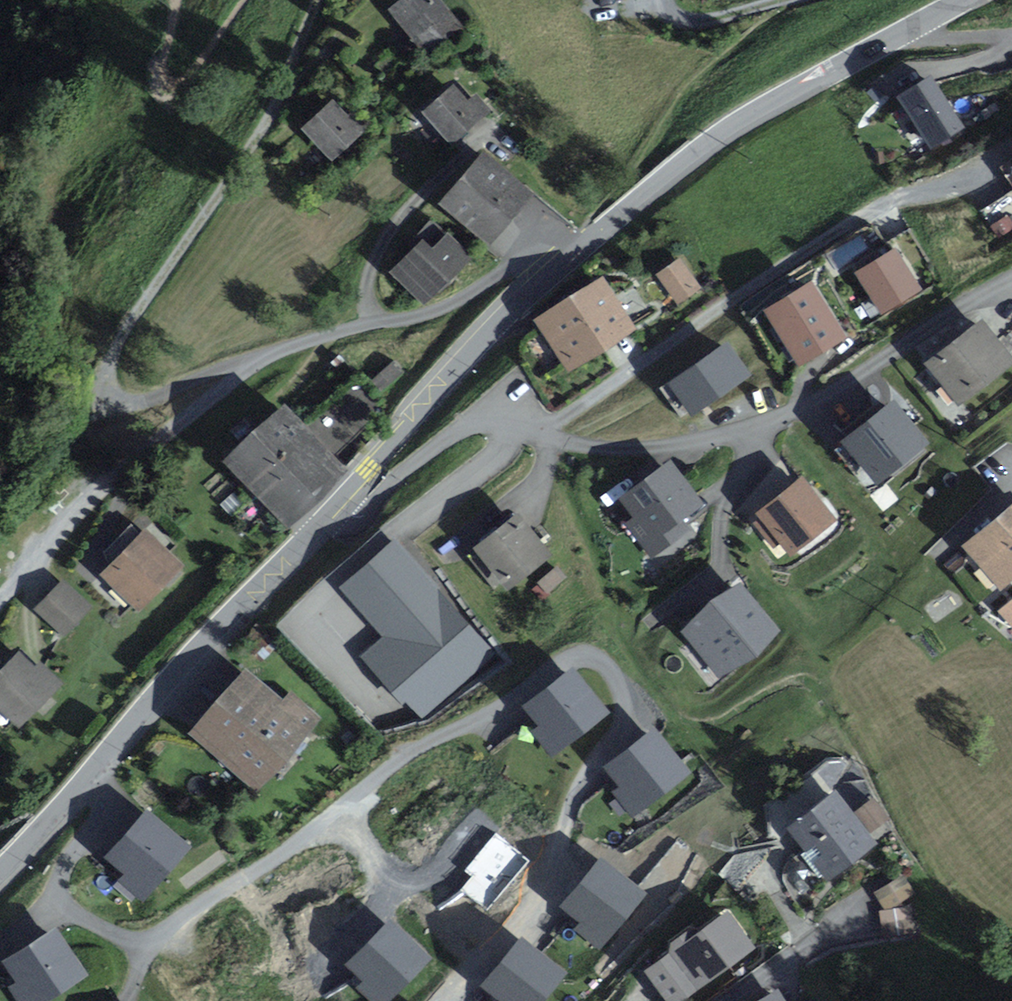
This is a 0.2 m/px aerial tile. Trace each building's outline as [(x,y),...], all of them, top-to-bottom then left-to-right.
[(435,0),(404,0),(393,9),(428,50),(457,26),(435,0)] [(932,74),(899,94),(930,148),(964,128),(932,74)] [(468,104),(453,87),(426,111),(455,142),(488,111),(475,97),(468,104)] [(344,118),(332,104),(305,127),(331,157),(368,126),(354,110),(344,118)] [(527,194),(483,156),(446,200),(489,237),(527,194)] [(997,166),(1011,189),(1011,157),(997,166)] [(433,253),(423,243),(396,273),(427,301),(467,256),(447,238),(433,253)] [(894,247),(856,271),(884,315),(922,292),(894,247)] [(702,289),(684,261),(659,277),(678,305),(702,289)] [(631,329),(602,281),(538,320),(567,367),(631,329)] [(813,282),(765,311),(797,363),(845,334),(813,282)] [(982,321),(929,363),(959,402),(1011,361),(1011,360),(982,321)] [(727,340),(667,383),(691,417),(752,374),(727,340)] [(894,398),(841,440),(877,484),(929,443),(894,398)] [(344,470),(284,408),(229,460),(288,522),(344,470)] [(634,517),(625,523),(652,558),(691,529),(683,519),(704,503),(671,460),(620,498),(634,517)] [(802,475),(748,515),(773,548),(780,543),(790,557),(838,518),(802,475)] [(970,545),(1003,587),(1011,580),(1011,512),(970,545)] [(550,553),(518,514),(473,551),(505,590),(550,553)] [(134,518),(104,549),(112,557),(142,526),(134,518)] [(181,565),(146,531),(105,574),(140,607),(181,565)] [(491,653),(394,544),(345,587),(389,637),(368,655),(421,714),(491,653)] [(95,606),(65,579),(38,608),(68,635),(95,606)] [(681,631),(719,677),(778,629),(741,583),(681,631)] [(997,609),(1010,627),(1011,625),(1011,598),(997,609)] [(20,655),(0,675),(0,704),(19,723),(59,684),(39,663),(33,668),(20,655)] [(538,725),(530,731),(551,756),(608,710),(573,666),(523,706),(538,725)] [(247,668),(190,732),(257,791),(322,718),(291,690),(282,699),(247,668)] [(656,727),(604,766),(618,785),(612,790),(632,817),(691,773),(656,727)] [(854,810),(838,790),(789,827),(827,879),(874,844),(865,832),(885,817),(870,798),(854,810)] [(119,880),(143,901),(191,847),(148,809),(106,857),(125,873),(119,880)] [(533,860),(496,830),(464,870),(473,877),(461,891),(489,913),(533,860)] [(642,895),(602,862),(565,905),(586,923),(580,930),(599,946),(642,895)] [(905,870),(876,885),(885,904),(876,909),(888,931),(900,925),(889,903),(915,890),(905,870)] [(909,898),(896,899),(897,926),(910,925),(909,898)] [(646,968),(670,1000),(681,1000),(753,947),(725,910),(698,929),(686,929),(668,941),(669,950),(646,968)] [(390,924),(351,964),(370,983),(364,990),(375,1000),(387,1000),(428,960),(390,924)] [(56,930),(8,960),(22,982),(12,988),(20,1000),(43,1000),(84,975),(56,930)] [(523,940),(487,983),(507,1000),(540,1000),(563,973),(523,940)] [(776,987),(753,1000),(785,1000),(776,987)]
